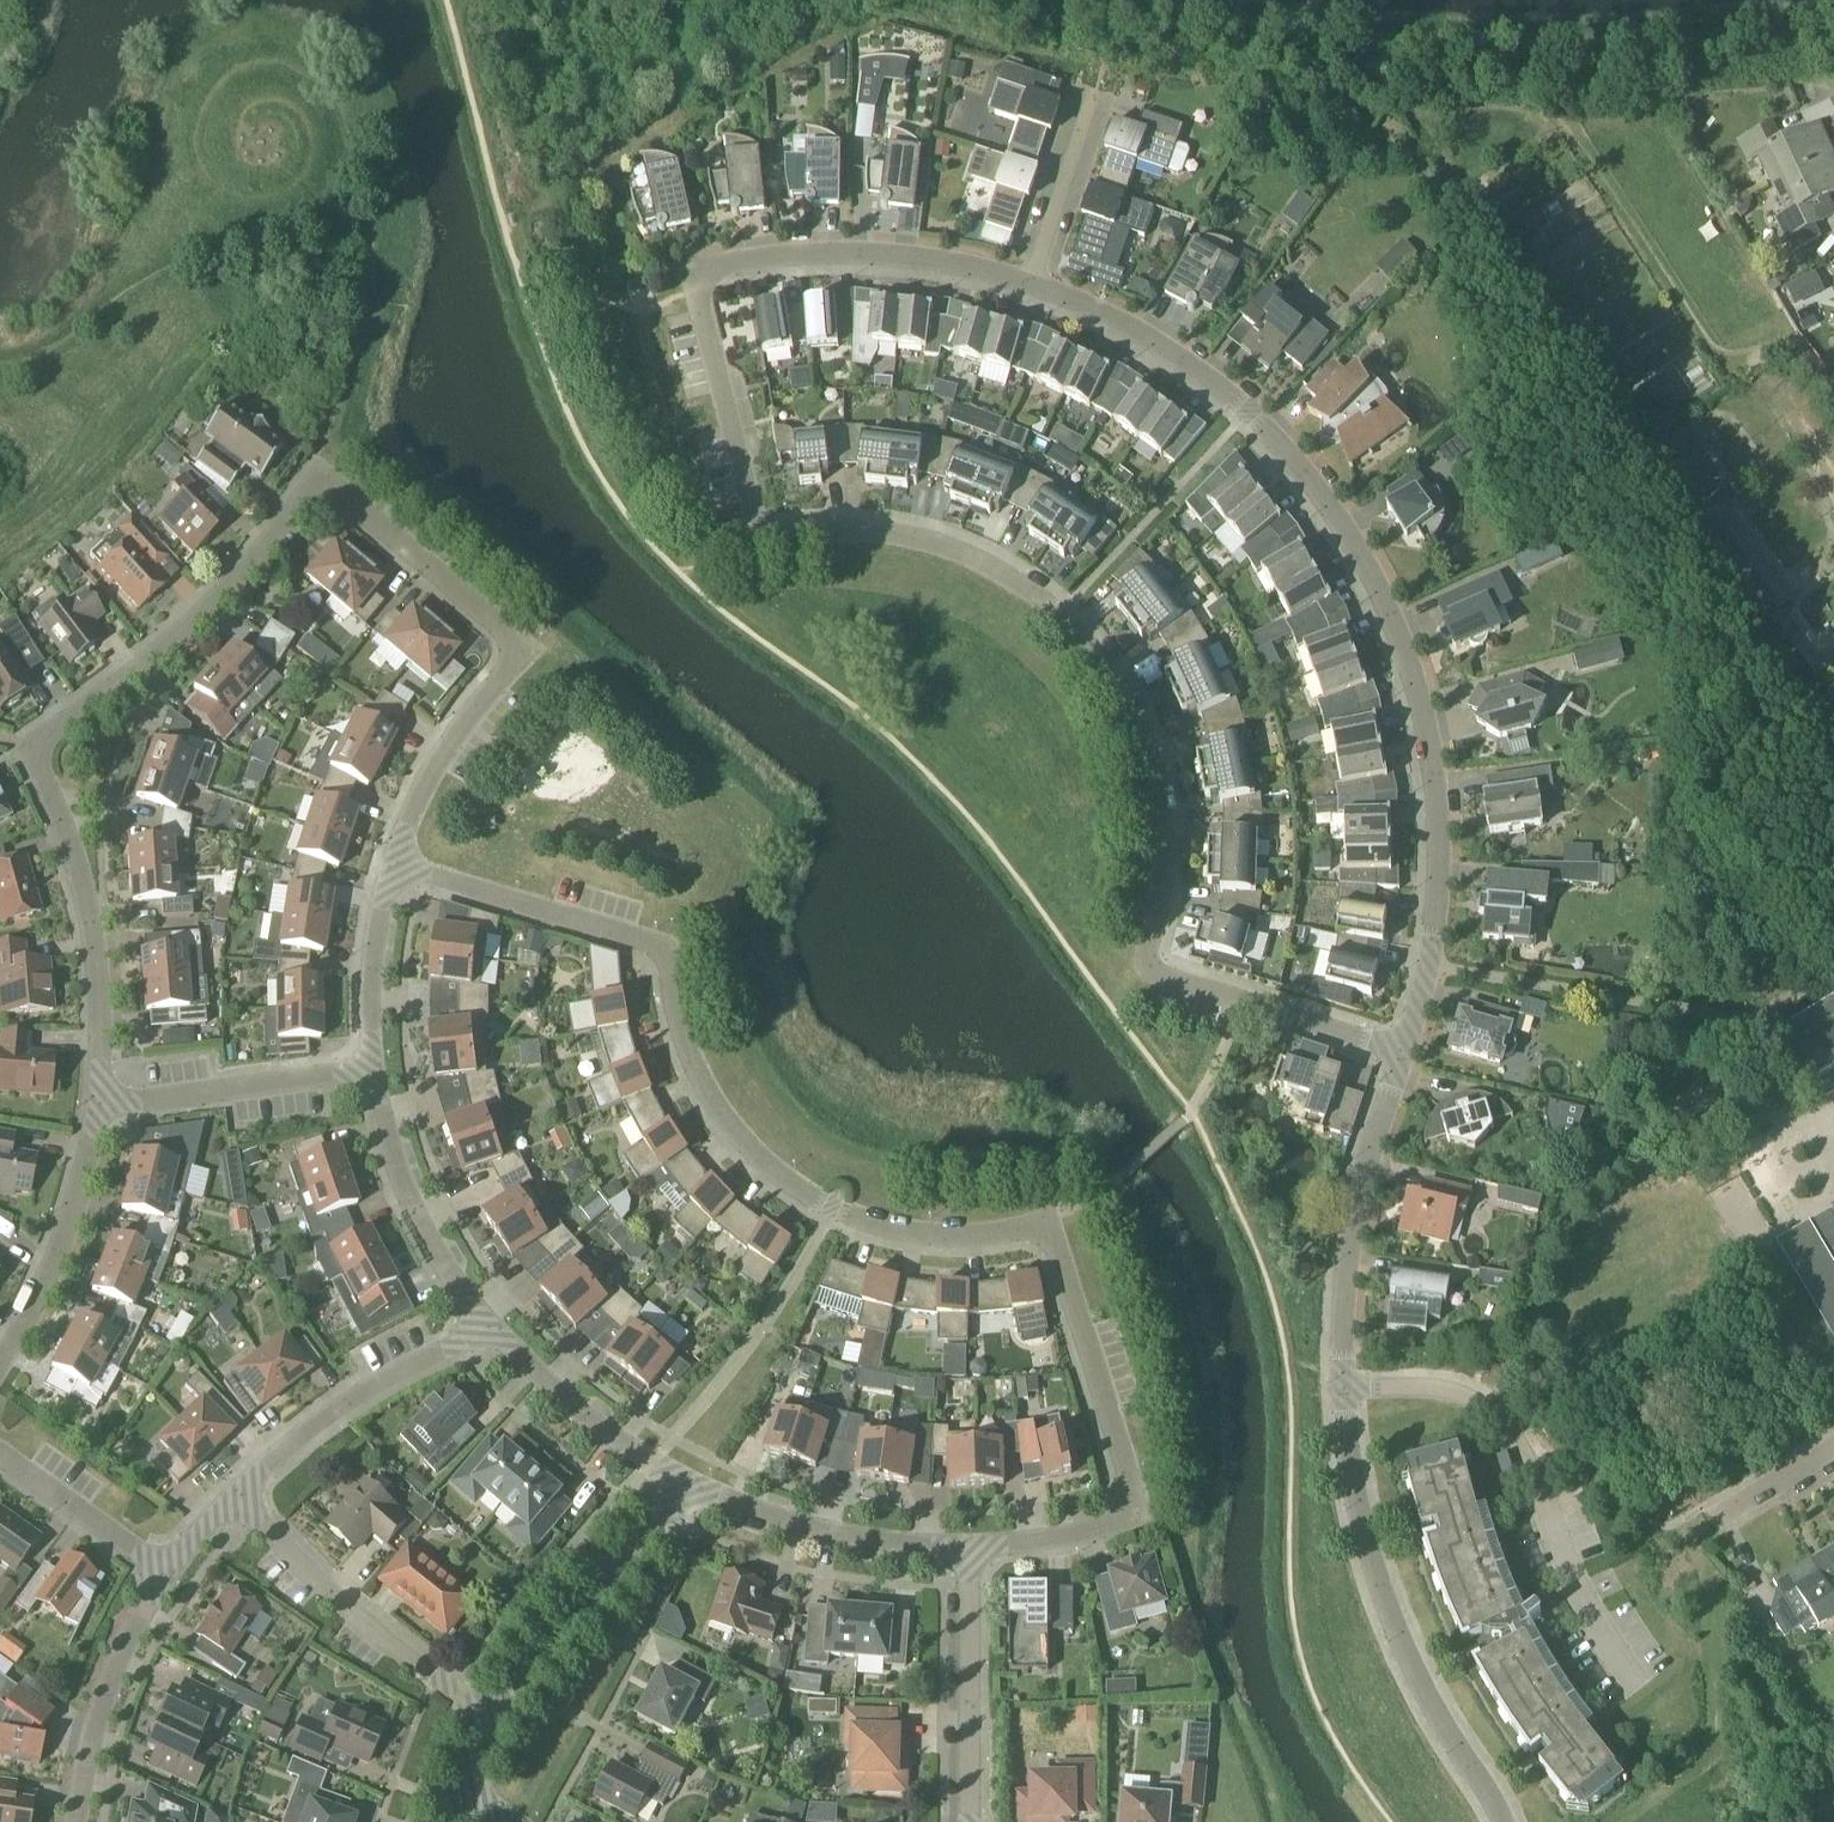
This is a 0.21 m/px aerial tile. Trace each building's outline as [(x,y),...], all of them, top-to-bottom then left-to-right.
[(831,86),(847,85),(846,58),(830,59),(831,86)] [(864,61),(860,106),(878,108),(888,60),(864,61)] [(951,64),(948,81),(963,84),(966,67),(951,64)] [(998,84),(989,113),(1019,123),(1006,160),(1036,170),(1057,104),(1029,94),(1035,76),(1005,65),(998,84)] [(1273,118),(1283,101),(1271,95),(1262,112),(1273,118)] [(1178,144),(1183,128),(1143,114),(1137,131),(1119,124),(1096,190),(1125,200),(1125,199),(1138,163),(1178,176),(1183,174),(1190,154),(1187,147),(1178,144)] [(1773,187),(1833,159),(1819,127),(1780,146),(1772,128),(1739,144),(1748,162),(1759,157),(1773,187)] [(839,209),(840,143),(836,140),(831,138),(827,136),(822,134),(818,133),(813,132),(808,131),(808,166),(788,166),(788,174),(788,181),(789,189),(791,196),(807,197),(807,201),(807,202),(806,203),(806,205),(806,206),(807,207),(808,208),(809,209),(810,210),(811,210),(812,210),(814,209),(815,209),(839,209)] [(914,213),(922,148),(918,145),(914,142),(910,139),(906,137),(901,135),(896,133),(892,132),(887,167),(867,164),(867,175),(867,185),(867,195),(883,197),(883,201),(882,202),(882,203),(881,204),(881,205),(881,207),(882,208),(883,209),(884,210),(886,211),(887,211),(888,210),(889,210),(914,213)] [(765,213),(758,148),(754,146),(749,144),(745,142),(740,141),(735,140),(730,140),(725,140),(729,175),(709,177),(710,187),(713,197),(716,206),(732,205),(732,209),(732,210),(731,211),(731,212),(732,214),(732,215),(733,216),(735,217),(736,217),(737,217),(739,217),(741,216),(765,213)] [(1036,170),(1006,160),(976,150),(967,179),(997,189),(984,227),(1013,237),(1036,170)] [(691,227),(677,163),(673,161),(668,160),(663,158),(658,158),(653,158),(648,158),(643,159),(651,193),(632,197),(634,207),(638,216),(642,225),(658,222),(659,226),(658,227),(658,228),(658,230),(659,231),(659,232),(660,233),(661,233),(663,234),(664,234),(666,233),(667,233),(668,232),(691,227)] [(1773,187),(1787,216),(1776,221),(1785,239),(1791,254),(1821,239),(1815,225),(1817,224),(1809,206),(1833,194),(1833,159),(1773,187)] [(1125,199),(1125,200),(1096,190),(1067,274),(1119,292),(1126,274),(1102,265),(1115,228),(1145,239),(1155,210),(1125,199)] [(1554,200),(1543,206),(1550,217),(1561,211),(1554,200)] [(1490,231),(1481,217),(1473,223),(1481,236),(1490,231)] [(1220,303),(1226,295),(1231,286),(1214,276),(1231,246),(1226,244),(1222,242),(1217,241),(1212,240),(1208,240),(1203,240),(1198,240),(1166,297),(1187,309),(1188,311),(1189,312),(1191,312),(1192,312),(1194,312),(1195,311),(1196,311),(1197,310),(1197,309),(1197,308),(1197,307),(1197,306),(1199,302),(1214,310),(1220,303)] [(1505,262),(1512,274),(1525,266),(1517,254),(1505,262)] [(1808,297),(1800,280),(1785,287),(1793,304),(1808,297)] [(1256,333),(1242,350),(1269,371),(1281,354),(1302,370),(1329,336),(1309,320),(1302,329),(1276,309),(1283,301),(1269,290),(1243,323),(1256,333)] [(727,295),(730,350),(755,349),(752,294),(727,295)] [(854,345),(856,314),(856,306),(836,307),(836,301),(824,302),(824,303),(805,305),(805,307),(808,345),(808,351),(839,349),(839,345),(854,345)] [(898,348),(902,305),(872,302),(871,304),(873,304),(872,316),(856,314),(854,345),(853,367),(871,369),(878,354),(879,346),(898,348)] [(808,345),(805,307),(787,310),(786,304),(774,306),(774,307),(756,310),(763,356),(793,351),(793,347),(808,345)] [(942,351),(947,320),(931,318),(931,310),(933,311),(933,309),(902,305),(898,348),(926,351),(925,357),(940,359),(941,356),(942,351)] [(983,365),(995,323),(965,315),(964,317),(966,317),(964,325),(947,320),(941,356),(942,351),(955,355),(955,356),(983,365)] [(1025,375),(1037,346),(1020,341),(1022,334),(1024,334),(1025,332),(995,323),(983,365),(1011,373),(1012,371),(1025,375)] [(1555,331),(1545,337),(1552,347),(1562,341),(1555,331)] [(1064,396),(1082,357),(1055,344),(1054,346),(1055,347),(1052,353),(1037,346),(1025,375),(1038,381),(1037,383),(1064,396)] [(1565,366),(1573,378),(1589,367),(1580,355),(1565,366)] [(1104,414),(1120,387),(1105,379),(1108,372),(1110,373),(1110,371),(1082,357),(1064,396),(1090,409),(1091,407),(1104,414)] [(1690,357),(1674,365),(1680,378),(1669,384),(1678,402),(1706,388),(1690,357)] [(811,379),(803,360),(788,366),(796,385),(811,379)] [(1346,376),(1335,364),(1307,391),(1320,406),(1311,414),(1310,413),(1310,414),(1324,423),(1323,425),(1323,427),(1323,429),(1323,432),(1323,434),(1324,436),(1325,438),(1327,439),(1328,440),(1330,441),(1332,442),(1334,443),(1337,443),(1341,442),(1351,469),(1352,469),(1351,467),(1411,425),(1389,406),(1389,401),(1389,397),(1387,393),(1372,375),(1361,374),(1357,365),(1346,376)] [(876,379),(875,391),(891,392),(892,381),(876,379)] [(1138,440),(1163,406),(1138,388),(1137,389),(1138,391),(1134,397),(1120,387),(1104,414),(1115,422),(1114,423),(1138,440)] [(898,397),(897,409),(908,410),(909,405),(915,406),(916,399),(910,398),(898,397)] [(1163,406),(1138,440),(1162,458),(1163,456),(1175,465),(1195,441),(1181,431),(1186,424),(1187,426),(1188,424),(1163,406)] [(247,426),(226,409),(227,408),(226,407),(221,414),(217,411),(204,428),(208,431),(203,438),(199,434),(184,454),(196,464),(194,465),(196,466),(197,465),(228,489),(227,490),(228,491),(240,476),(238,474),(243,467),(259,479),(258,480),(259,481),(283,450),(282,449),(281,451),(265,439),(267,435),(268,436),(269,436),(249,421),(248,421),(250,422),(247,426)] [(844,467),(845,429),(824,429),(824,435),(796,438),(791,433),(784,430),(776,430),(780,456),(797,454),(800,487),(822,484),(822,479),(830,478),(829,467),(844,467)] [(893,439),(865,435),(865,429),(845,429),(844,467),(860,468),(858,479),(867,480),(866,484),(887,487),(893,439)] [(933,479),(943,441),(923,436),(921,442),(893,439),(887,487),(908,490),(909,485),(917,486),(919,475),(933,479)] [(971,508),(988,462),(961,452),(963,446),(943,441),(933,479),(948,482),(945,493),(953,496),(951,500),(971,508)] [(1018,510),(1035,476),(1017,466),(1014,472),(988,462),(971,508),(990,515),(992,510),(1000,514),(1004,503),(1018,510)] [(193,557),(208,541),(204,537),(211,530),(209,527),(220,516),(201,497),(208,490),(186,468),(176,477),(180,481),(170,491),(179,499),(157,521),(193,557)] [(1227,526),(1262,497),(1241,473),(1240,474),(1241,476),(1231,484),(1219,472),(1186,505),(1202,525),(1216,513),(1227,526)] [(1432,494),(1417,473),(1407,480),(1415,491),(1388,510),(1406,538),(1416,531),(1427,548),(1430,546),(1433,543),(1435,541),(1438,538),(1440,535),(1442,532),(1443,528),(1444,525),(1445,521),(1446,518),(1446,514),(1446,510),(1445,507),(1444,503),(1443,500),(1442,496),(1440,493),(1438,490),(1432,494)] [(1047,547),(1074,506),(1051,491),(1054,485),(1035,476),(1018,510),(1031,518),(1025,527),(1032,531),(1030,535),(1047,547)] [(894,491),(891,502),(916,508),(919,497),(894,491)] [(1249,563),(1280,541),(1269,529),(1279,520),(1280,522),(1282,520),(1262,497),(1227,526),(1245,548),(1240,552),(1249,563)] [(1074,506),(1047,547),(1065,559),(1067,555),(1074,560),(1081,551),(1093,561),(1118,531),(1102,517),(1098,522),(1074,506)] [(168,583),(144,557),(155,547),(130,519),(105,542),(89,556),(100,568),(96,571),(109,586),(113,582),(138,610),(168,583)] [(1277,596),(1316,573),(1300,546),(1298,548),(1299,549),(1288,555),(1280,541),(1249,563),(1257,575),(1262,572),(1277,596)] [(1514,560),(1522,579),(1564,560),(1555,542),(1514,560)] [(329,598),(359,562),(345,550),(342,554),(333,546),(306,578),(329,598)] [(1129,623),(1168,593),(1150,571),(1155,566),(1140,551),(1112,579),(1123,590),(1115,597),(1120,604),(1116,607),(1129,623)] [(359,562),(329,598),(364,627),(383,604),(371,594),(379,584),(370,577),(373,574),(359,562)] [(179,563),(168,573),(188,596),(198,586),(179,563)] [(1293,637),(1326,621),(1318,606),(1329,600),(1330,601),(1332,600),(1316,573),(1277,596),(1291,621),(1285,624),(1293,637)] [(1487,643),(1488,638),(1500,632),(1492,613),(1511,604),(1498,576),(1443,600),(1453,622),(1445,626),(1442,628),(1440,632),(1441,637),(1443,640),(1448,642),(1452,641),(1456,652),(1469,646),(1474,649),(1479,649),(1485,647),(1487,643)] [(102,616),(84,593),(60,611),(53,601),(35,615),(42,625),(40,626),(69,664),(94,645),(82,630),(102,616)] [(1168,650),(1201,630),(1191,612),(1185,615),(1168,593),(1129,623),(1142,640),(1146,637),(1152,644),(1160,637),(1168,650)] [(406,663),(437,628),(423,616),(420,619),(411,612),(403,621),(391,611),(372,634),(406,663)] [(1804,615),(1792,624),(1805,642),(1817,633),(1804,615)] [(13,621),(0,629),(0,634),(4,642),(0,644),(0,710),(6,706),(11,707),(19,701),(20,697),(28,692),(19,678),(41,664),(13,621)] [(1314,674),(1356,659),(1346,629),(1344,630),(1344,632),(1332,636),(1326,621),(1293,637),(1298,650),(1304,648),(1314,674)] [(260,636),(286,652),(295,638),(269,622),(260,636)] [(437,628),(406,663),(429,682),(431,680),(446,693),(462,674),(447,661),(456,650),(447,642),(450,639),(437,628)] [(1174,697),(1219,676),(1207,651),(1212,647),(1201,630),(1168,650),(1176,663),(1166,668),(1170,675),(1165,677),(1174,697)] [(277,665),(286,652),(260,636),(252,649),(244,657),(233,647),(213,669),(256,709),(281,682),(271,673),(277,665)] [(297,650),(313,663),(323,650),(308,638),(297,650)] [(1578,675),(1608,667),(1624,662),(1619,643),(1573,654),(1578,675)] [(1322,717),(1358,707),(1352,691),(1365,687),(1365,688),(1367,688),(1356,659),(1314,674),(1324,701),(1317,703),(1322,717)] [(196,693),(185,706),(203,722),(225,742),(236,730),(256,709),(213,669),(193,691),(196,693)] [(1306,674),(1288,683),(1297,701),(1315,692),(1306,674)] [(1206,732),(1243,719),(1236,700),(1230,701),(1219,676),(1174,697),(1183,716),(1188,714),(1191,721),(1201,717),(1206,732)] [(1500,739),(1532,730),(1545,708),(1536,703),(1544,689),(1524,678),(1486,688),(1490,704),(1482,717),(1486,731),(1500,739)] [(372,707),(390,719),(398,723),(406,709),(381,693),(372,707)] [(390,719),(372,707),(365,702),(356,717),(342,743),(384,765),(392,748),(388,746),(394,736),(383,730),(390,719)] [(1337,758),(1382,749),(1376,719),(1373,719),(1374,721),(1361,723),(1358,707),(1322,717),(1325,731),(1331,730),(1337,758)] [(1202,778),(1249,769),(1244,741),(1250,739),(1243,719),(1206,732),(1211,746),(1200,748),(1202,757),(1197,758),(1202,778)] [(321,753),(309,778),(322,785),(350,796),(355,783),(366,789),(372,778),(375,780),(384,765),(342,743),(329,737),(321,753)] [(210,763),(215,748),(187,738),(181,753),(154,744),(145,772),(185,785),(194,758),(210,763)] [(1338,801),(1375,797),(1372,781),(1385,778),(1385,780),(1387,780),(1382,749),(1337,758),(1342,786),(1336,787),(1338,801)] [(279,754),(275,763),(286,768),(290,760),(279,754)] [(249,763),(243,779),(260,785),(266,771),(249,763)] [(1223,819),(1263,816),(1261,796),(1255,796),(1249,769),(1202,778),(1206,799),(1210,798),(1212,806),(1223,804),(1223,819)] [(1538,798),(1538,795),(1553,793),(1550,771),(1487,780),(1490,796),(1484,796),(1486,806),(1484,806),(1487,825),(1489,825),(1490,834),(1542,827),(1541,817),(1542,817),(1539,798),(1538,798)] [(175,813),(185,785),(145,772),(135,800),(162,809),(159,827),(189,831),(191,819),(175,813)] [(344,809),(350,796),(322,785),(315,800),(306,828),(350,843),(356,826),(352,825),(356,813),(344,809)] [(0,797),(0,822),(10,818),(0,797)] [(1345,844),(1391,843),(1390,812),(1388,812),(1388,813),(1375,814),(1375,797),(1338,801),(1338,815),(1345,815),(1345,844)] [(1209,864),(1257,866),(1258,838),(1265,837),(1263,816),(1223,819),(1224,834),(1215,834),(1214,843),(1209,843),(1209,864)] [(188,842),(189,831),(159,827),(157,843),(129,845),(130,874),(173,872),(171,843),(188,842)] [(345,860),(350,843),(306,828),(297,856),(293,873),(303,875),(322,880),(325,866),(337,870),(341,859),(345,860)] [(1340,887),(1377,889),(1376,872),(1390,872),(1389,874),(1392,874),(1391,843),(1345,844),(1346,872),(1339,872),(1340,887)] [(1,849),(0,849),(0,917),(2,924),(40,913),(25,859),(6,864),(1,849)] [(1256,894),(1257,866),(1209,864),(1208,885),(1213,885),(1212,894),(1223,894),(1221,909),(1260,915),(1263,895),(1256,894)] [(1599,888),(1600,867),(1562,866),(1560,884),(1599,888)] [(173,872),(130,874),(132,904),(161,902),(162,918),(192,916),(191,900),(174,901),(173,872)] [(322,880),(303,875),(293,873),(289,890),(284,919),(303,922),(330,926),(333,908),(329,908),(330,896),(318,894),(322,880)] [(1546,908),(1548,883),(1490,878),(1488,901),(1481,900),(1480,916),(1487,917),(1485,939),(1514,942),(1514,947),(1533,949),(1535,930),(1530,929),(1531,919),(1525,918),(1526,906),(1546,908)] [(1373,912),(1377,889),(1340,887),(1337,907),(1341,908),(1337,937),(1338,937),(1370,942),(1383,945),(1385,933),(1384,932),(1387,914),(1373,912)] [(1257,936),(1260,915),(1221,909),(1219,925),(1208,922),(1206,930),(1201,929),(1195,950),(1212,954),(1209,965),(1250,978),(1251,971),(1248,966),(1243,962),(1250,935),(1257,936)] [(496,937),(500,921),(470,912),(466,932),(437,929),(434,955),(485,962),(488,936),(496,937)] [(269,916),(264,945),(279,948),(278,965),(303,967),(308,967),(309,953),(321,955),(323,943),(327,944),(330,926),(303,922),(284,919),(269,916)] [(211,925),(211,938),(223,939),(224,926),(211,925)] [(143,983),(186,980),(183,951),(200,950),(198,933),(168,936),(170,952),(141,954),(142,968),(138,968),(139,981),(143,981),(143,983)] [(1366,964),(1370,942),(1338,937),(1335,956),(1334,955),(1326,984),(1318,984),(1312,989),(1309,997),(1350,1010),(1354,992),(1372,997),(1375,986),(1374,985),(1378,967),(1366,964)] [(23,945),(0,947),(0,1014),(0,1016),(53,1011),(48,962),(25,964),(23,945)] [(598,1033),(629,1027),(623,997),(620,957),(589,947),(588,948),(593,1003),(567,1008),(573,1038),(598,1033)] [(482,988),(485,962),(434,955),(430,982),(459,986),(459,1005),(489,1005),(489,989),(482,988)] [(308,967),(303,967),(278,965),(277,982),(277,1011),(323,1011),(323,993),(319,993),(319,981),(307,981),(308,967)] [(186,980),(143,983),(144,986),(139,987),(140,1000),(145,999),(146,1013),(174,1011),(175,1027),(206,1024),(204,1008),(197,1009),(194,980),(186,980)] [(1785,1032),(1802,1061),(1825,1100),(1833,1095),(1833,1003),(1785,1032)] [(489,1021),(489,1005),(459,1005),(458,1024),(430,1027),(433,1054),(484,1048),(481,1022),(489,1021)] [(1515,1033),(1520,1016),(1489,1008),(1484,1023),(1462,1016),(1452,1051),(1500,1065),(1501,1059),(1506,1059),(1510,1058),(1513,1056),(1517,1045),(1515,1041),(1512,1038),(1508,1036),(1510,1032),(1515,1033)] [(263,1011),(263,1059),(278,1058),(308,1056),(308,1042),(320,1041),(319,1029),(324,1029),(323,1011),(303,1011),(277,1011),(263,1011)] [(1617,1048),(1642,1039),(1635,1018),(1610,1026),(1617,1048)] [(623,1104),(651,1093),(640,1064),(629,1027),(598,1033),(612,1076),(587,1086),(599,1114),(623,1104)] [(176,1050),(193,1047),(192,1031),(175,1033),(176,1050)] [(28,1038),(1,1036),(0,1051),(0,1092),(49,1096),(52,1057),(26,1054),(28,1038)] [(1323,1069),(1328,1053),(1304,1045),(1296,1066),(1281,1061),(1273,1086),(1311,1099),(1302,1127),(1323,1134),(1325,1130),(1351,1139),(1364,1098),(1337,1089),(1341,1075),(1323,1069)] [(468,1096),(498,1089),(494,1074),(487,1075),(484,1048),(433,1054),(436,1081),(464,1077),(468,1096)] [(591,1073),(604,1070),(600,1053),(587,1057),(591,1073)] [(455,1150),(495,1136),(486,1111),(501,1105),(498,1089),(468,1096),(473,1115),(446,1124),(455,1150)] [(662,1169),(687,1152),(670,1127),(651,1093),(623,1104),(645,1144),(623,1159),(640,1184),(646,1180),(662,1169)] [(1475,1150),(1493,1129),(1492,1124),(1513,1117),(1511,1114),(1508,1111),(1505,1108),(1502,1105),(1499,1103),(1495,1101),(1491,1099),(1488,1097),(1484,1096),(1479,1095),(1475,1095),(1471,1095),(1467,1095),(1463,1096),(1459,1097),(1455,1099),(1451,1100),(1448,1102),(1444,1105),(1441,1107),(1438,1110),(1435,1113),(1433,1117),(1431,1120),(1429,1124),(1428,1128),(1426,1132),(1426,1136),(1425,1140),(1425,1144),(1447,1138),(1449,1144),(1450,1143),(1475,1150)] [(1574,1150),(1587,1111),(1549,1102),(1545,1118),(1554,1146),(1574,1150)] [(338,1139),(355,1133),(351,1119),(334,1124),(338,1139)] [(1692,1121),(1673,1131),(1680,1144),(1699,1134),(1692,1121)] [(134,1154),(128,1182),(169,1192),(183,1196),(190,1167),(192,1168),(195,1152),(202,1125),(168,1130),(161,1160),(134,1154)] [(455,1150),(448,1152),(455,1172),(462,1169),(464,1175),(491,1165),(499,1183),(526,1169),(519,1155),(516,1156),(507,1131),(495,1136),(455,1150)] [(35,1158),(10,1154),(13,1137),(0,1135),(0,1194),(13,1196),(14,1191),(28,1193),(35,1158)] [(307,1191),(351,1177),(345,1159),(341,1161),(337,1150),(325,1154),(321,1139),(292,1149),(297,1164),(288,1167),(297,1194),(307,1191)] [(256,1149),(241,1155),(247,1170),(262,1164),(256,1149)] [(695,1244),(713,1225),(734,1203),(712,1182),(687,1152),(662,1169),(646,1180),(656,1196),(660,1193),(680,1215),(673,1223),(695,1244)] [(498,1238),(543,1209),(528,1187),(534,1183),(526,1169),(499,1183),(508,1200),(484,1215),(498,1238)] [(323,1235),(350,1223),(345,1210),(356,1206),(352,1195),(356,1194),(351,1177),(307,1191),(316,1219),(323,1235)] [(128,1182),(121,1211),(149,1218),(144,1233),(173,1242),(174,1237),(178,1225),(177,1224),(183,1196),(169,1192),(128,1182)] [(1466,1214),(1471,1193),(1426,1182),(1421,1201),(1409,1198),(1400,1232),(1448,1245),(1456,1212),(1466,1214)] [(629,1189),(612,1196),(620,1213),(637,1205),(629,1189)] [(594,1215),(612,1201),(602,1190),(585,1204),(594,1215)] [(245,1195),(227,1197),(228,1206),(247,1211),(245,1195)] [(1538,1214),(1542,1199),(1526,1195),(1522,1210),(1538,1214)] [(734,1203),(713,1225),(749,1253),(735,1275),(761,1291),(791,1243),(765,1227),(734,1203)] [(498,1238),(492,1242),(504,1260),(510,1256),(513,1260),(537,1245),(550,1259),(573,1239),(563,1228),(548,1205),(543,1209),(534,1215),(498,1238)] [(1776,1244),(1777,1246),(1779,1245),(1833,1337),(1833,1210),(1776,1244)] [(343,1277),(385,1255),(376,1239),(372,1241),(367,1231),(356,1236),(350,1223),(323,1235),(325,1241),(313,1247),(315,1266),(317,1265),(327,1285),(343,1277)] [(113,1237),(102,1265),(141,1281),(142,1280),(157,1286),(167,1259),(169,1253),(173,1242),(144,1233),(139,1248),(113,1237)] [(556,1308),(559,1311),(597,1276),(579,1256),(584,1251),(573,1239),(550,1259),(562,1272),(541,1291),(544,1295),(539,1299),(551,1313),(556,1308)] [(385,1255),(343,1277),(368,1323),(354,1330),(360,1341),(409,1314),(393,1284),(395,1283),(389,1273),(393,1271),(385,1255)] [(276,1258),(264,1260),(266,1274),(278,1273),(276,1258)] [(893,1312),(900,1282),(870,1275),(831,1263),(812,1305),(860,1321),(857,1330),(866,1332),(858,1371),(879,1374),(887,1337),(893,1312)] [(131,1308),(141,1281),(102,1265),(91,1293),(118,1303),(111,1318),(138,1330),(146,1314),(131,1308)] [(1390,1306),(1388,1330),(1426,1333),(1427,1320),(1442,1321),(1443,1303),(1446,1304),(1450,1280),(1394,1271),(1391,1296),(1397,1296),(1395,1307),(1390,1306)] [(1528,1296),(1530,1279),(1507,1275),(1505,1292),(1528,1296)] [(561,1313),(556,1318),(568,1331),(573,1326),(577,1331),(598,1311),(611,1324),(632,1301),(620,1291),(615,1296),(597,1276),(559,1311),(561,1313)] [(968,1286),(968,1317),(1013,1313),(1018,1339),(1022,1338),(1024,1346),(1047,1342),(1045,1333),(1048,1333),(1043,1307),(1037,1277),(1007,1283),(968,1286)] [(968,1317),(968,1286),(938,1286),(900,1282),(893,1312),(938,1317),(937,1343),(968,1343),(968,1317)] [(702,1314),(708,1306),(693,1293),(686,1302),(702,1314)] [(610,1361),(606,1367),(622,1380),(627,1374),(628,1375),(660,1334),(639,1318),(643,1312),(632,1301),(611,1324),(624,1336),(608,1357),(607,1358),(610,1361)] [(224,1336),(237,1327),(222,1306),(209,1315),(224,1336)] [(178,1338),(187,1320),(169,1312),(160,1330),(178,1338)] [(80,1317),(65,1343),(117,1372),(131,1346),(138,1330),(111,1318),(105,1331),(80,1317)] [(629,1376),(625,1382),(641,1394),(645,1388),(649,1391),(658,1381),(675,1358),(681,1350),(677,1348),(660,1334),(628,1375),(629,1376)] [(259,1356),(284,1390),(321,1363),(303,1339),(290,1348),(283,1339),(259,1356)] [(57,1357),(51,1369),(76,1383),(68,1397),(95,1412),(102,1398),(105,1399),(119,1373),(117,1372),(65,1343),(64,1346),(59,1343),(53,1355),(57,1357)] [(818,1372),(821,1361),(803,1355),(799,1365),(818,1372)] [(260,1408),(284,1390),(259,1356),(223,1383),(230,1393),(248,1418),(260,1408)] [(1475,1370),(1485,1369),(1485,1361),(1475,1361),(1475,1370)] [(967,1378),(967,1363),(946,1362),(945,1378),(967,1378)] [(180,1423),(210,1454),(231,1433),(243,1423),(197,1374),(185,1386),(201,1403),(180,1423)] [(895,1390),(897,1379),(878,1376),(876,1387),(895,1390)] [(915,1393),(917,1382),(897,1379),(895,1390),(915,1393)] [(1018,1403),(1029,1401),(1026,1381),(1016,1382),(1018,1403)] [(476,1416),(451,1390),(439,1402),(437,1400),(427,1409),(429,1411),(415,1425),(438,1450),(425,1462),(436,1474),(460,1451),(450,1441),(476,1416)] [(791,1461),(807,1412),(781,1403),(778,1412),(765,1452),(791,1461)] [(843,1446),(849,1416),(834,1413),(809,1405),(807,1412),(791,1461),(816,1469),(825,1442),(843,1446)] [(883,1482),(890,1431),(864,1427),(865,1420),(849,1416),(843,1446),(860,1450),(856,1478),(883,1482)] [(1005,1428),(1017,1426),(1016,1417),(1004,1419),(1005,1428)] [(1027,1425),(1017,1426),(1020,1455),(1022,1469),(1041,1467),(1043,1481),(1073,1475),(1070,1461),(1064,1433),(1062,1434),(1059,1418),(1027,1425)] [(177,1485),(210,1454),(180,1423),(159,1444),(168,1452),(156,1463),(177,1485)] [(1002,1434),(976,1435),(977,1487),(1005,1486),(1004,1457),(1020,1455),(1017,1426),(1005,1428),(1001,1428),(1002,1434)] [(931,1458),(933,1428),(917,1428),(916,1434),(890,1431),(883,1482),(909,1486),(913,1457),(931,1458)] [(950,1488),(977,1487),(976,1435),(949,1436),(949,1429),(933,1428),(931,1458),(949,1459),(950,1488)] [(502,1507),(534,1470),(528,1465),(531,1461),(515,1447),(512,1451),(506,1446),(489,1466),(477,1455),(457,1479),(478,1496),(482,1490),(502,1507)] [(1455,1468),(1453,1459),(1415,1469),(1417,1479),(1408,1481),(1422,1531),(1433,1528),(1437,1540),(1425,1543),(1436,1576),(1448,1609),(1463,1643),(1481,1634),(1492,1638),(1502,1639),(1512,1636),(1513,1638),(1522,1633),(1521,1632),(1529,1627),(1541,1618),(1535,1609),(1524,1617),(1522,1615),(1515,1617),(1502,1588),(1490,1559),(1480,1527),(1464,1466),(1455,1468)] [(534,1470),(502,1507),(522,1524),(518,1529),(538,1547),(557,1523),(545,1513),(562,1494),(556,1489),(559,1485),(543,1471),(540,1475),(534,1470)] [(387,1546),(408,1522),(392,1509),(394,1507),(366,1483),(328,1527),(355,1550),(371,1532),(387,1546)] [(39,1538),(0,1510),(0,1562),(15,1573),(39,1538)] [(437,1515),(427,1527),(434,1532),(443,1532),(449,1524),(437,1515)] [(421,1526),(416,1521),(400,1539),(406,1544),(421,1526)] [(1823,1552),(1833,1572),(1833,1546),(1823,1552)] [(447,1630),(471,1599),(410,1550),(385,1581),(447,1630)] [(90,1604),(101,1582),(66,1557),(44,1589),(32,1580),(14,1606),(27,1615),(35,1604),(62,1621),(63,1620),(78,1628),(90,1604)] [(1166,1603),(1154,1560),(1140,1564),(1139,1562),(1124,1567),(1124,1568),(1110,1572),(1112,1578),(1096,1582),(1111,1635),(1136,1628),(1132,1613),(1166,1603)] [(1833,1619),(1833,1600),(1822,1580),(1810,1560),(1772,1582),(1786,1605),(1770,1614),(1785,1640),(1801,1630),(1805,1636),(1833,1619)] [(1822,1580),(1833,1600),(1833,1573),(1822,1580)] [(772,1641),(782,1612),(757,1604),(763,1587),(727,1574),(710,1624),(746,1637),(748,1633),(772,1641)] [(18,1591),(0,1578),(0,1579),(0,1617),(18,1591)] [(259,1611),(226,1589),(215,1606),(214,1606),(205,1620),(205,1621),(195,1636),(219,1651),(211,1664),(235,1680),(244,1667),(228,1657),(259,1611)] [(1010,1672),(1048,1671),(1048,1632),(1073,1632),(1073,1590),(1015,1590),(1011,1616),(1010,1616),(1010,1672)] [(858,1659),(862,1606),(842,1605),(841,1610),(830,1609),(830,1615),(824,1620),(809,1619),(806,1664),(827,1666),(828,1657),(858,1659)] [(881,1613),(882,1608),(862,1606),(858,1659),(887,1662),(886,1666),(905,1668),(908,1627),(891,1626),(892,1614),(881,1613)] [(0,1633),(0,1648),(19,1656),(26,1641),(1,1631),(0,1633)] [(1617,1771),(1577,1721),(1558,1694),(1541,1667),(1525,1638),(1474,1665),(1493,1698),(1511,1727),(1531,1755),(1541,1748),(1549,1758),(1539,1766),(1571,1806),(1578,1800),(1585,1808),(1615,1784),(1609,1776),(1617,1771)] [(717,1682),(681,1663),(673,1677),(663,1672),(638,1718),(675,1738),(695,1700),(705,1705),(717,1682)] [(43,1741),(37,1740),(41,1733),(40,1732),(52,1714),(0,1677),(0,1757),(39,1764),(43,1741)] [(802,1694),(820,1697),(822,1680),(804,1677),(802,1694)] [(264,1689),(255,1684),(251,1691),(260,1697),(264,1689)] [(218,1726),(229,1702),(203,1690),(197,1705),(170,1692),(166,1702),(161,1703),(157,1712),(159,1716),(157,1720),(159,1721),(160,1721),(201,1740),(201,1739),(199,1738),(203,1729),(209,1727),(212,1728),(218,1726)] [(823,1717),(823,1702),(809,1701),(808,1716),(823,1717)] [(350,1713),(336,1707),(328,1726),(321,1728),(301,1720),(289,1748),(320,1761),(327,1745),(367,1763),(383,1727),(366,1720),(366,1715),(354,1710),(350,1713)] [(277,1744),(289,1716),(269,1708),(256,1736),(277,1744)] [(905,1792),(906,1743),(898,1743),(898,1733),(883,1733),(883,1715),(849,1714),(848,1733),(855,1733),(853,1775),(865,1775),(864,1791),(905,1792)] [(196,1751),(201,1740),(160,1721),(159,1721),(158,1724),(154,1726),(150,1734),(151,1739),(147,1748),(173,1760),(167,1775),(195,1788),(203,1770),(196,1751)] [(1833,1744),(1833,1721),(1816,1730),(1825,1749),(1833,1744)] [(679,1783),(688,1767),(651,1747),(642,1763),(644,1764),(637,1777),(613,1765),(595,1798),(635,1820),(647,1799),(663,1808),(677,1782),(679,1783)] [(1206,1772),(1202,1772),(1203,1752),(1187,1750),(1185,1770),(1183,1787),(1167,1786),(1160,1787),(1154,1791),(1152,1799),(1123,1796),(1121,1821),(1169,1821),(1171,1806),(1181,1807),(1181,1808),(1202,1810),(1206,1772)] [(288,1767),(315,1779),(322,1764),(294,1753),(288,1767)] [(1056,1821),(1057,1821),(1057,1819),(1074,1819),(1074,1813),(1092,1812),(1092,1766),(1072,1767),(1072,1779),(1032,1779),(1033,1795),(1019,1795),(1019,1821),(1056,1821)] [(708,1774),(701,1788),(712,1794),(719,1779),(708,1774)] [(354,1820),(324,1809),(329,1796),(300,1785),(286,1821),(353,1821),(354,1820)] [(128,1821),(193,1821),(195,1809),(164,1795),(145,1786),(142,1805),(131,1804),(128,1821)] [(32,1804),(0,1799),(0,1821),(29,1821),(32,1804)] [(787,1817),(802,1821),(803,1821),(807,1806),(792,1801),(787,1817)] [(228,1820),(206,1809),(204,1821),(228,1821),(228,1820)]
